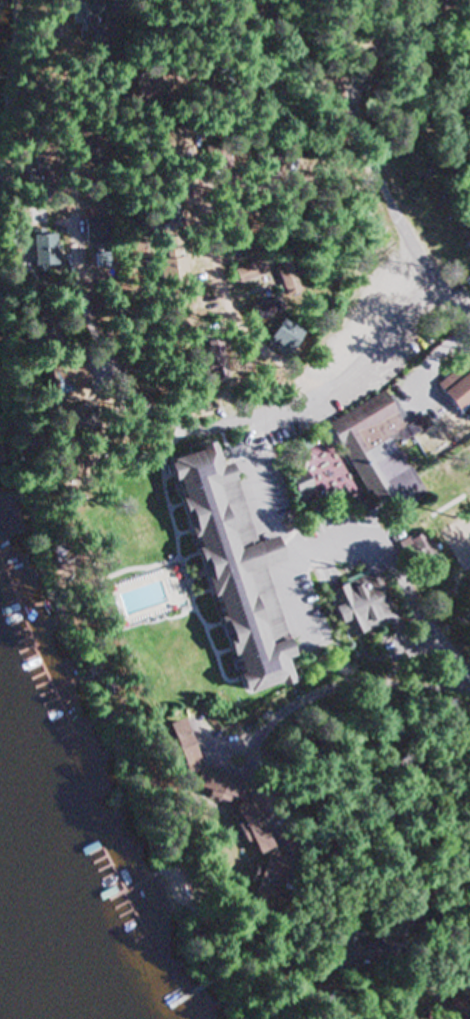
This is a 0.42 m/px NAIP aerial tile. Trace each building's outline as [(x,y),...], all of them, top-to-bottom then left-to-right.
[(159,136),(159,154),(183,154),(183,136),(159,136)] [(105,233),(93,222),(86,229),(98,240),(105,233)] [(50,235),(22,237),(24,270),(52,268),(50,235)] [(154,260),(155,291),(184,290),(182,258),(154,260)] [(232,269),(236,282),(265,273),(261,260),(232,269)] [(264,318),(260,304),(244,310),(248,323),(264,318)] [(430,388),(452,414),(462,405),(469,415),(469,355),(430,388)] [(392,441),(403,436),(383,395),(325,422),(366,509),(381,502),(386,514),(419,498),(392,441)] [(200,596),(184,547),(189,545),(185,533),(179,535),(167,496),(171,495),(166,477),(160,479),(155,462),(191,451),(189,445),(204,440),(212,465),(220,463),(226,481),(233,479),(252,537),(269,532),(278,558),(259,564),(289,656),(279,659),(284,675),(232,692),(225,672),(231,671),(225,652),(219,654),(207,617),(212,615),(205,594),(200,596)] [(430,557),(418,534),(393,546),(405,570),(430,557)] [(363,570),(384,617),(337,639),(316,592),(363,570)] [(190,774),(192,765),(174,723),(169,722),(158,726),(156,733),(174,776),(178,777),(188,772),(184,790),(197,793),(199,798),(225,805),(233,825),(232,830),(236,840),(243,842),(248,854),(252,855),(267,849),(242,787),(190,774)] [(236,899),(256,910),(281,861),(260,851),(236,899)]
